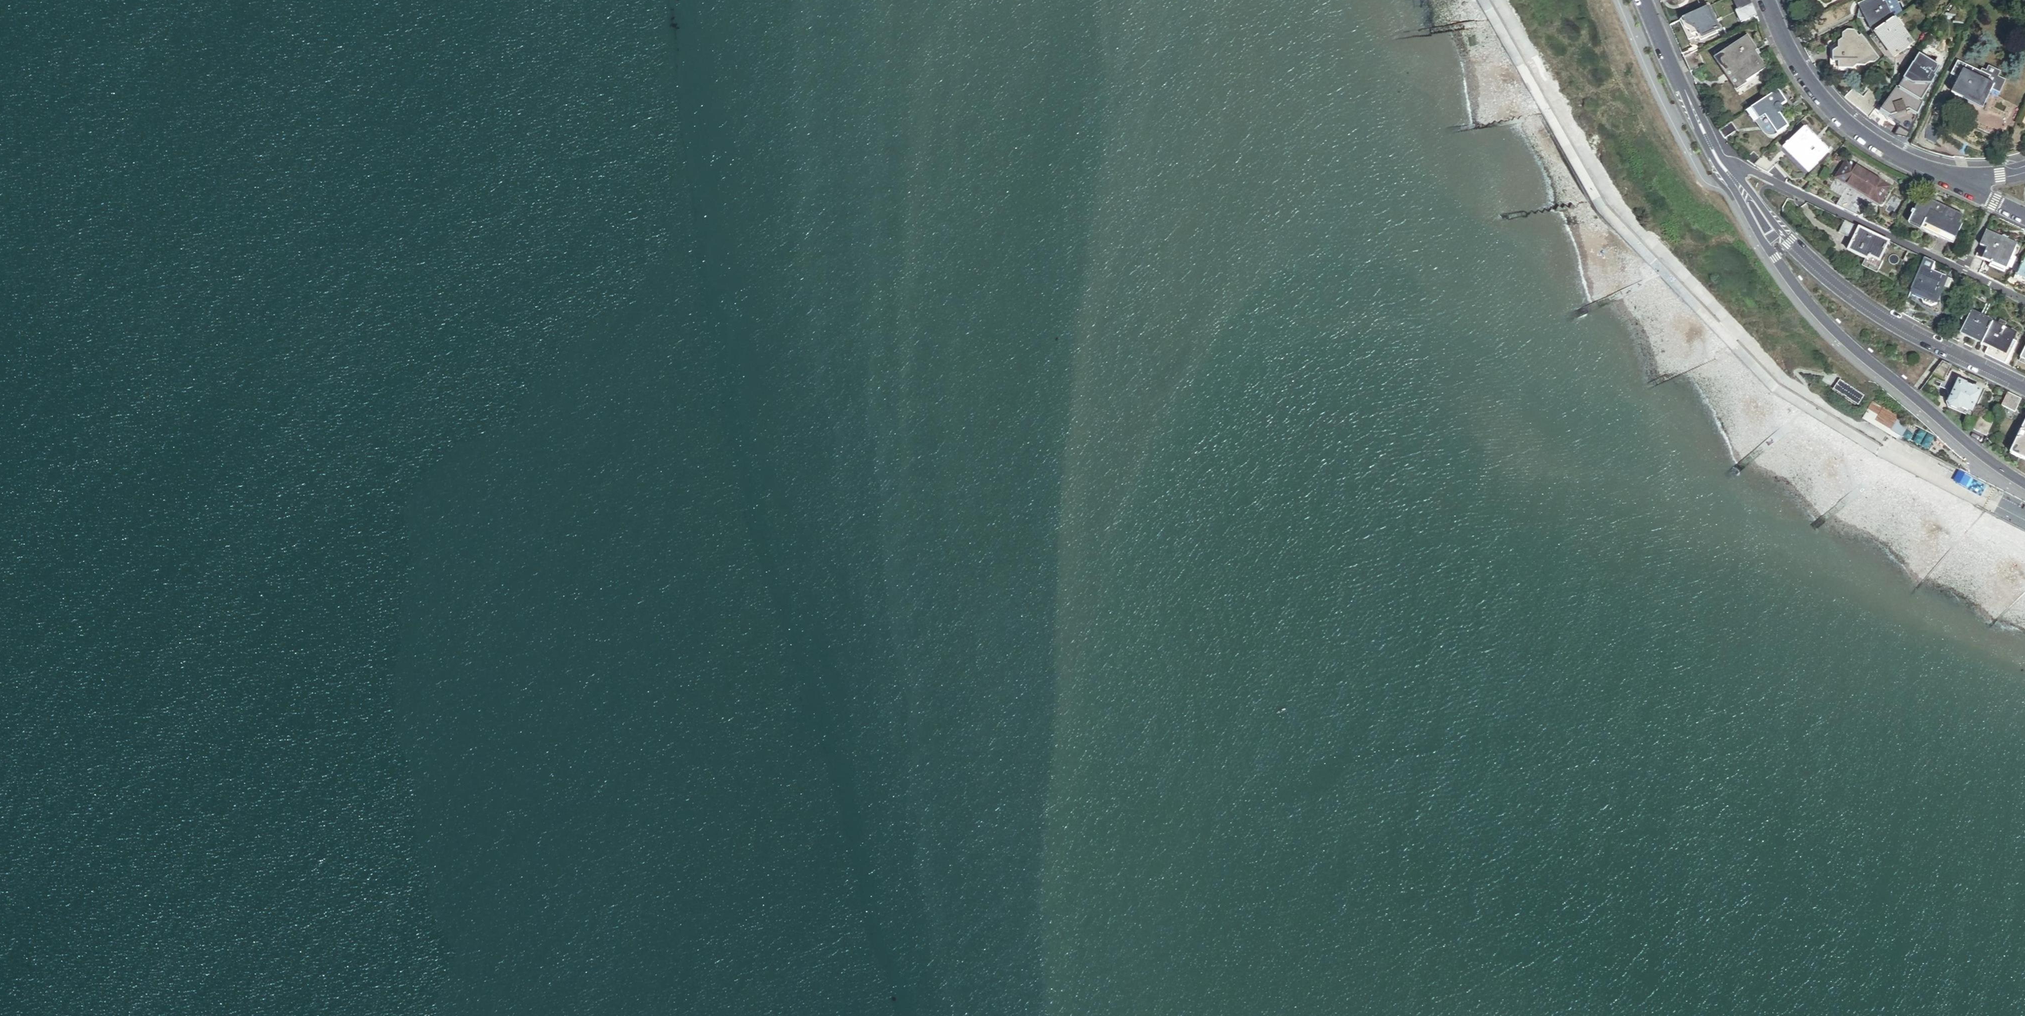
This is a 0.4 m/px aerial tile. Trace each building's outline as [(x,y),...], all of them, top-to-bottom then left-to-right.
[(1753,6),(1750,0),(1734,0),(1739,12),(1753,6)] [(1896,0),(1887,0),(1884,2),(1883,0),(1878,0),(1862,8),(1867,17),(1876,33),(1893,21),(1903,14),(1896,0)] [(1753,6),(1739,12),(1744,23),(1758,17),(1755,11),(1753,6)] [(1703,39),(1719,32),(1709,9),(1684,20),(1690,31),(1692,37),(1700,33),(1703,39)] [(1894,59),(1912,47),(1893,21),(1876,33),(1894,59)] [(1834,50),(1831,67),(1834,67),(1848,69),(1854,65),(1863,66),(1868,62),(1873,64),(1879,60),(1863,36),(1860,37),(1856,31),(1850,30),(1845,33),(1844,38),(1840,41),(1839,47),(1834,50)] [(1725,75),(1737,92),(1748,85),(1746,83),(1767,68),(1759,56),(1756,52),(1758,51),(1756,47),(1748,36),(1731,48),(1728,44),(1714,54),(1717,58),(1714,60),(1725,75)] [(1691,72),(1703,66),(1697,53),(1684,59),(1691,72)] [(1899,87),(1921,101),(1937,77),(1935,75),(1941,66),(1919,54),(1899,87)] [(1958,81),(1964,67),(1958,64),(1951,77),(1958,81)] [(1960,82),(1953,95),(1963,100),(1966,96),(1981,103),(1986,94),(1990,96),(1992,92),(1999,96),(2006,83),(1998,79),(2000,75),(1989,69),(1986,74),(1982,72),(1981,75),(1964,67),(1958,81),(1960,82)] [(1925,103),(1921,101),(1899,87),(1897,87),(1881,110),(1892,118),(1900,123),(1899,126),(1894,135),(1908,137),(1925,103)] [(1880,103),(1874,98),(1876,95),(1870,91),(1865,98),(1855,90),(1847,99),(1858,107),(1856,110),(1858,111),(1869,119),(1871,116),(1880,103)] [(1781,135),(1791,126),(1780,114),(1778,115),(1775,112),(1787,102),(1779,91),(1752,110),(1763,123),(1770,133),(1774,134),(1778,132),(1781,135)] [(1986,94),(1981,103),(1966,96),(1963,100),(1971,104),(1983,110),(1990,96),(1986,94)] [(1858,107),(1847,99),(1846,100),(1856,110),(1858,107)] [(1720,132),(1726,140),(1738,132),(1732,123),(1720,132)] [(1923,139),(1937,145),(1943,132),(1929,125),(1923,139)] [(1812,171),(1831,152),(1817,138),(1806,128),(1804,131),(1785,150),(1794,158),(1796,156),(1812,171)] [(1747,160),(1755,167),(1765,156),(1759,149),(1747,160)] [(1888,189),(1841,169),(1834,183),(1849,189),(1838,207),(1855,215),(1862,218),(1872,199),(1882,203),(1888,189)] [(1951,243),(1963,217),(1941,207),(1923,199),(1917,211),(1914,210),(1912,214),(1915,216),(1911,224),(1939,237),(1951,243)] [(1870,258),(1880,263),(1890,243),(1867,232),(1845,222),(1839,234),(1854,241),(1849,252),(1868,261),(1870,258)] [(1991,263),(2008,270),(2015,252),(2014,252),(2017,243),(2004,237),(1987,230),(1976,258),(1991,263)] [(1904,261),(1910,264),(1915,255),(1909,252),(1904,261)] [(1958,260),(1965,262),(1967,257),(1961,254),(1958,260)] [(1868,262),(1879,267),(1881,263),(1880,263),(1870,258),(1868,261),(1868,262)] [(1953,281),(1945,278),(1932,273),(1935,265),(1924,260),(1912,292),(1917,294),(1927,297),(1928,301),(1934,303),(1937,300),(1942,287),(1950,290),(1953,281)] [(2020,271),(2014,268),(2007,283),(2015,287),(2020,275),(2024,277),(2024,260),(2020,271)] [(1934,303),(1928,301),(1927,297),(1917,294),(1915,298),(1923,301),(1924,305),(1927,306),(1932,308),(1937,306),(1940,301),(1937,300),(1934,303)] [(1904,313),(1915,320),(1919,307),(1908,303),(1904,313)] [(1982,317),(1985,318),(1992,304),(1988,303),(1982,317)] [(1965,309),(1973,313),(1975,307),(1967,304),(1965,309)] [(1984,342),(1993,322),(1985,318),(1982,317),(1973,313),(1965,309),(1961,321),(1968,324),(1964,333),(1984,342)] [(2007,365),(2018,341),(2014,339),(2017,333),(1993,322),(1984,342),(1983,344),(1990,347),(1986,355),(1998,360),(2007,365)] [(1983,344),(1984,342),(1964,333),(1963,335),(1971,339),(1983,345),(1983,344)] [(1971,412),(1981,393),(1973,389),(1974,388),(1971,387),(1975,377),(1960,370),(1943,362),(1934,375),(1944,380),(1941,388),(1948,391),(1955,394),(1951,403),(1952,406),(1959,409),(1963,408),(1971,412)] [(1866,396),(1840,379),(1834,389),(1859,406),(1866,396)] [(1949,408),(1972,419),(1984,394),(1981,393),(1971,412),(1963,408),(1959,409),(1952,406),(1951,403),(1955,394),(1948,391),(1950,396),(1947,402),(1949,408)] [(2003,407),(2016,413),(2022,400),(2009,394),(2003,407)] [(1876,422),(1891,431),(1899,417),(1884,409),(1873,403),(1869,410),(1880,416),(1876,422)] [(1970,431),(1987,439),(1995,424),(1977,415),(1970,431)] [(2011,454),(2024,460),(2024,425),(2011,454)]
